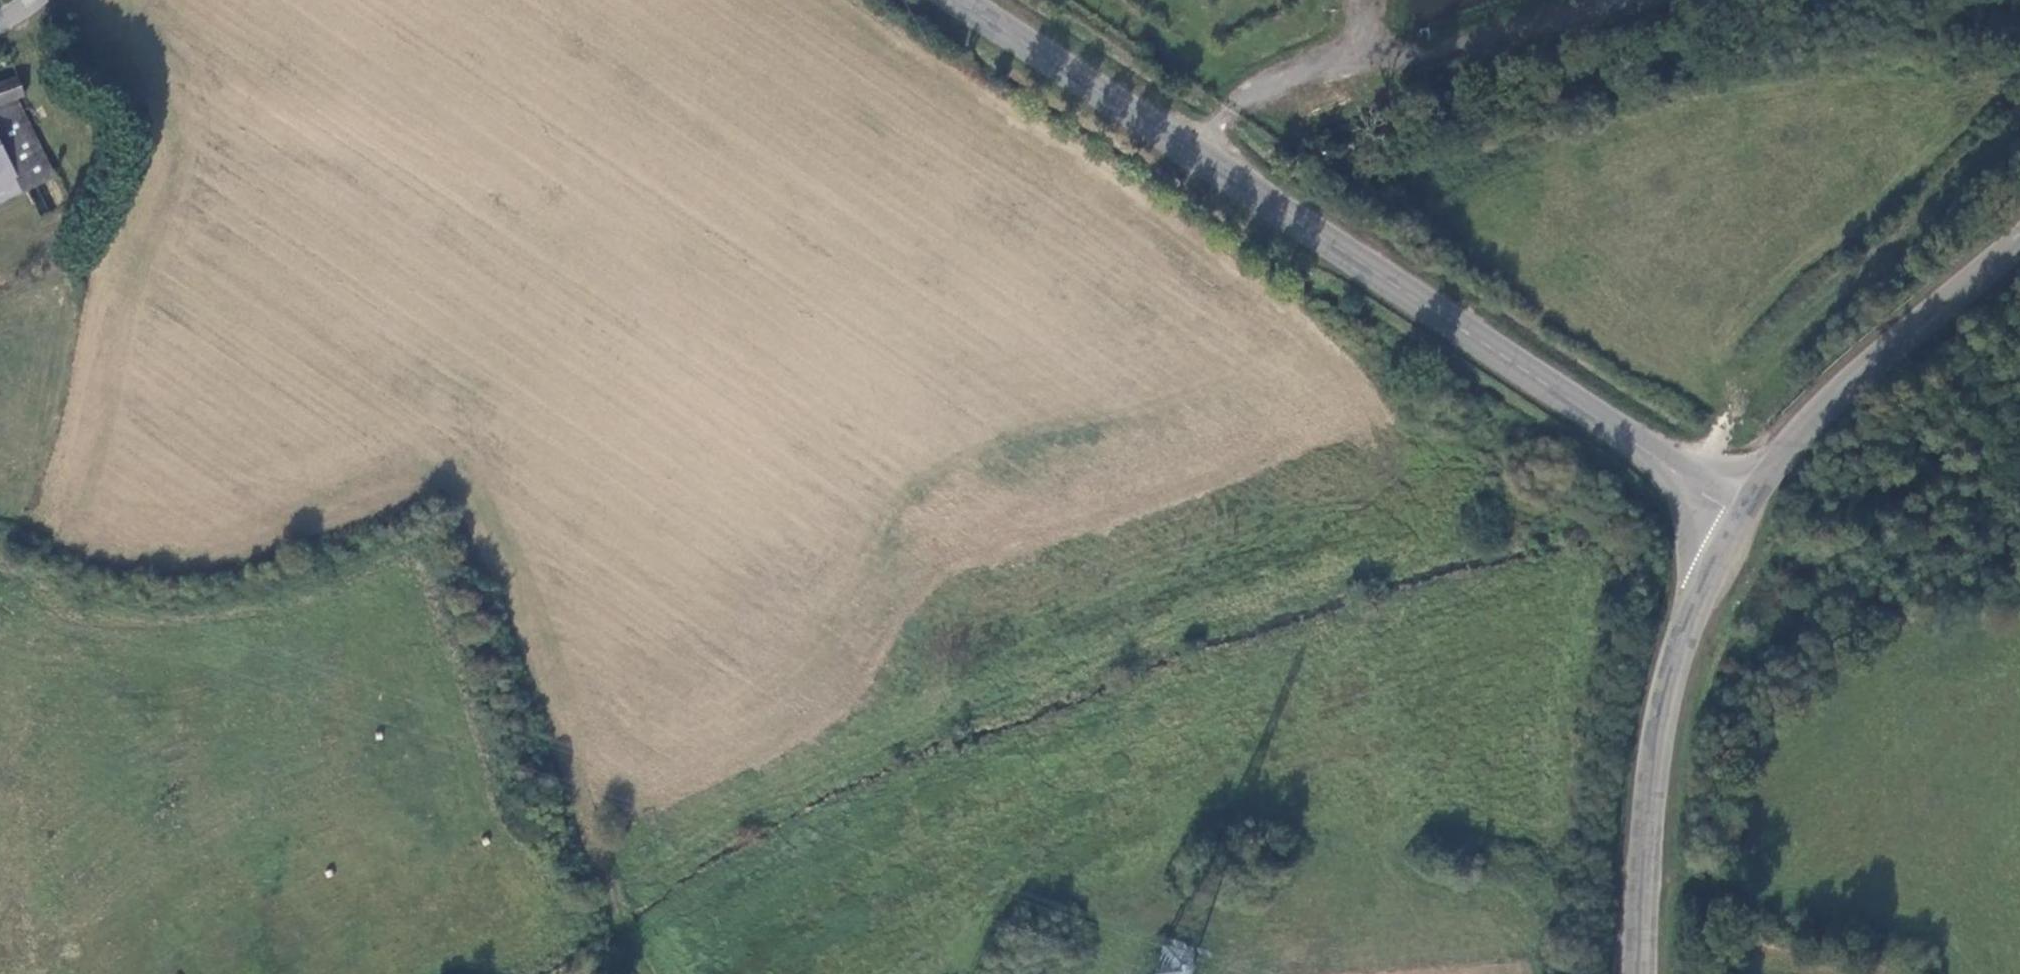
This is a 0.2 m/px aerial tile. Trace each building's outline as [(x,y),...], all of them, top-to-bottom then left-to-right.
[(0,82),(0,139),(24,188),(54,174),(18,96),(27,93),(20,75),(0,82)] [(24,188),(0,139),(0,200),(24,188)] [(1188,947),(1159,947),(1159,973),(1188,973),(1188,947)]
